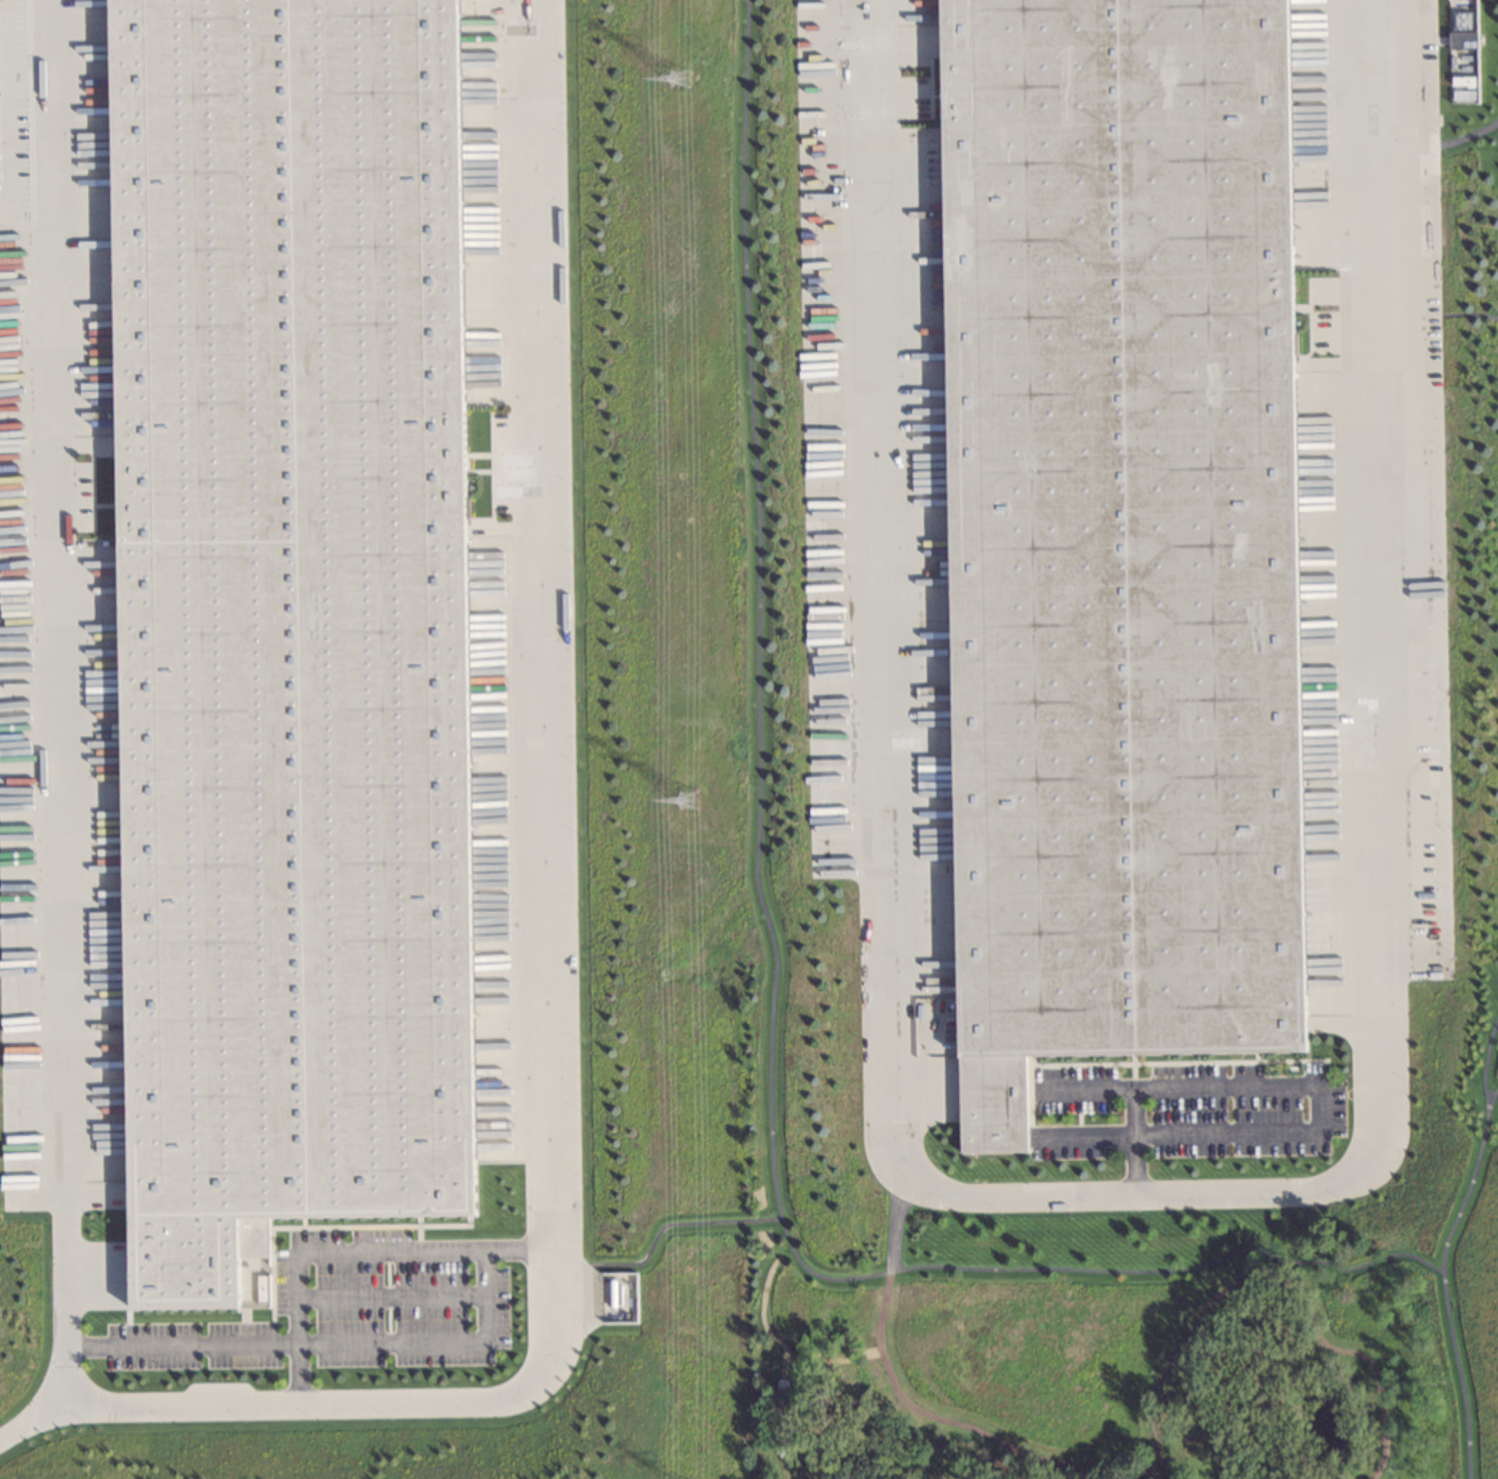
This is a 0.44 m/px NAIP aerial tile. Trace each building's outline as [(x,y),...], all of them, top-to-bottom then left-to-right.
[(128,1308),(110,0),(456,0),(473,1212),(264,1214),(265,1256),(235,1256),(236,1307),(128,1308)] [(957,1152),(937,0),(1284,0),(1302,1049),(1025,1053),(1026,1150),(957,1152)] [(1446,104),(1445,0),(1478,0),(1479,105),(1446,104)]
